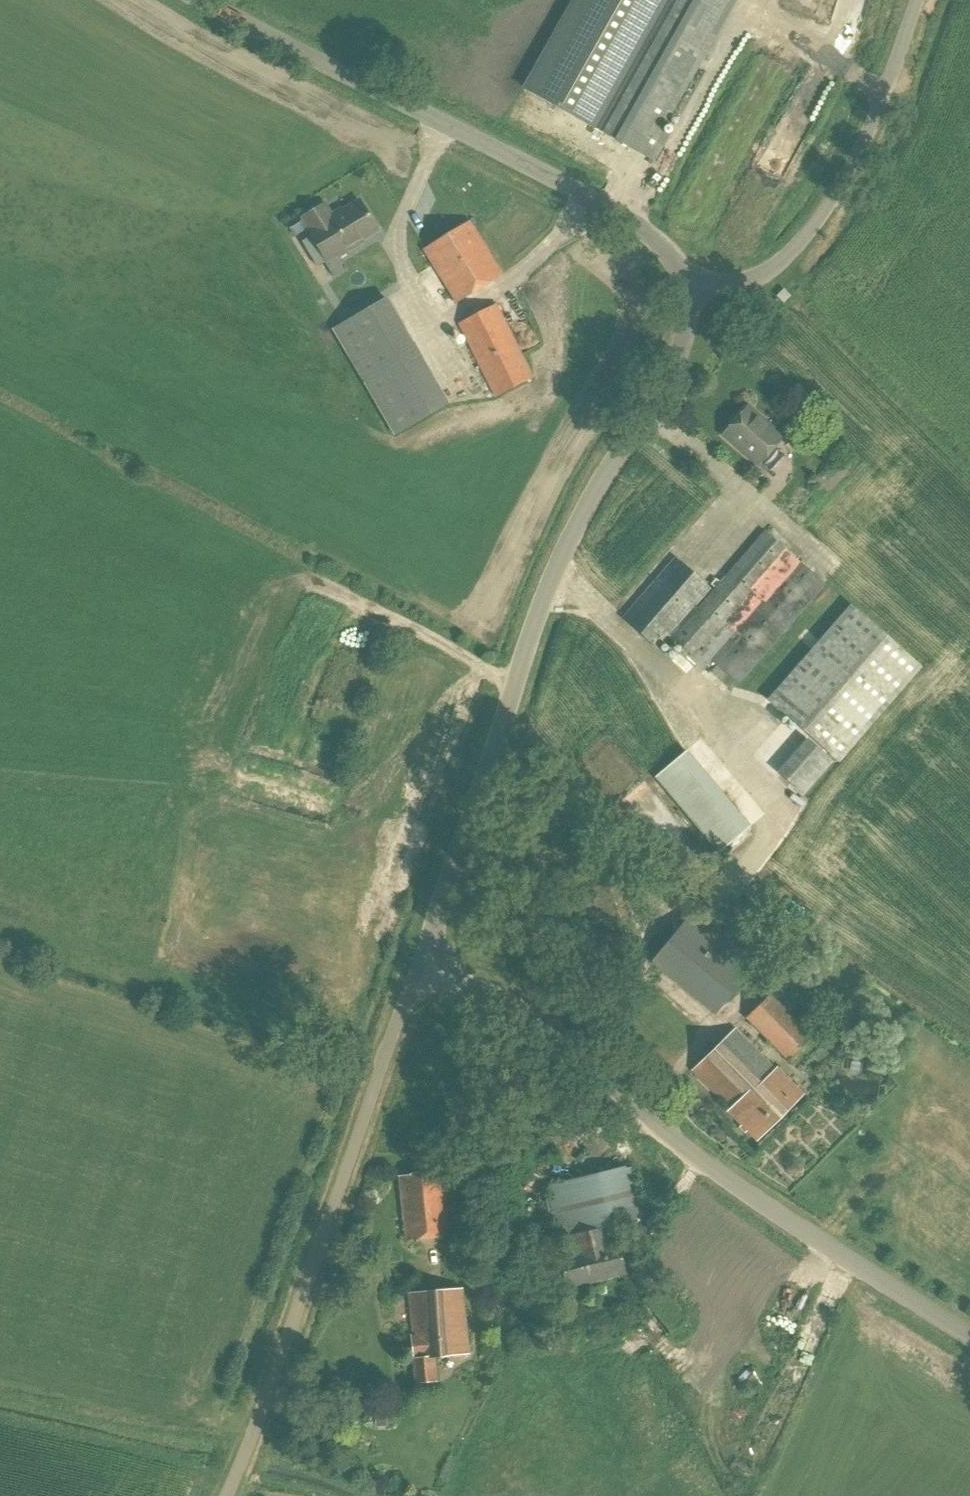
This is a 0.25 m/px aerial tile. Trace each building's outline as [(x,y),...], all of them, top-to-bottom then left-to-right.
[(667,137),(660,133),(734,0),(572,0),(522,89),(589,125),(654,161),(667,137)] [(784,177),(798,152),(779,142),(766,167),(784,177)] [(326,201),(299,218),(308,232),(311,237),(303,242),(318,267),(326,262),(336,256),(336,258),(363,242),(362,240),(378,230),(360,200),(335,216),(326,201)] [(456,304),(504,275),(470,221),(422,250),(456,304)] [(397,434),(448,402),(384,299),(333,331),(397,434)] [(494,398),(534,378),(497,304),(458,324),(494,398)] [(759,465),(782,437),(747,407),(723,434),(759,465)] [(736,683),(823,584),(765,532),(712,592),(697,608),(695,606),(709,590),(674,559),(623,619),(659,650),(670,637),(683,649),(679,654),(701,673),(712,661),(736,683)] [(832,758),(915,665),(853,610),(770,703),(832,758)] [(687,744),(653,773),(718,848),(752,819),(687,744)] [(714,1016),(759,961),(695,907),(649,963),(714,1016)] [(787,1061),(812,1037),(770,994),(745,1018),(787,1061)] [(774,1066),(735,1027),(690,1071),(728,1111),(728,1112),(756,1141),(803,1095),(774,1066)] [(562,1239),(566,1257),(560,1259),(567,1289),(626,1275),(619,1245),(620,1245),(619,1240),(618,1240),(615,1227),(642,1220),(630,1169),(544,1189),(556,1240),(562,1239)] [(405,1242),(450,1236),(443,1171),(397,1175),(405,1242)] [(414,1384),(438,1382),(436,1358),(469,1354),(462,1288),(408,1294),(412,1334),(410,1335),(413,1358),(412,1358),(414,1384)]
